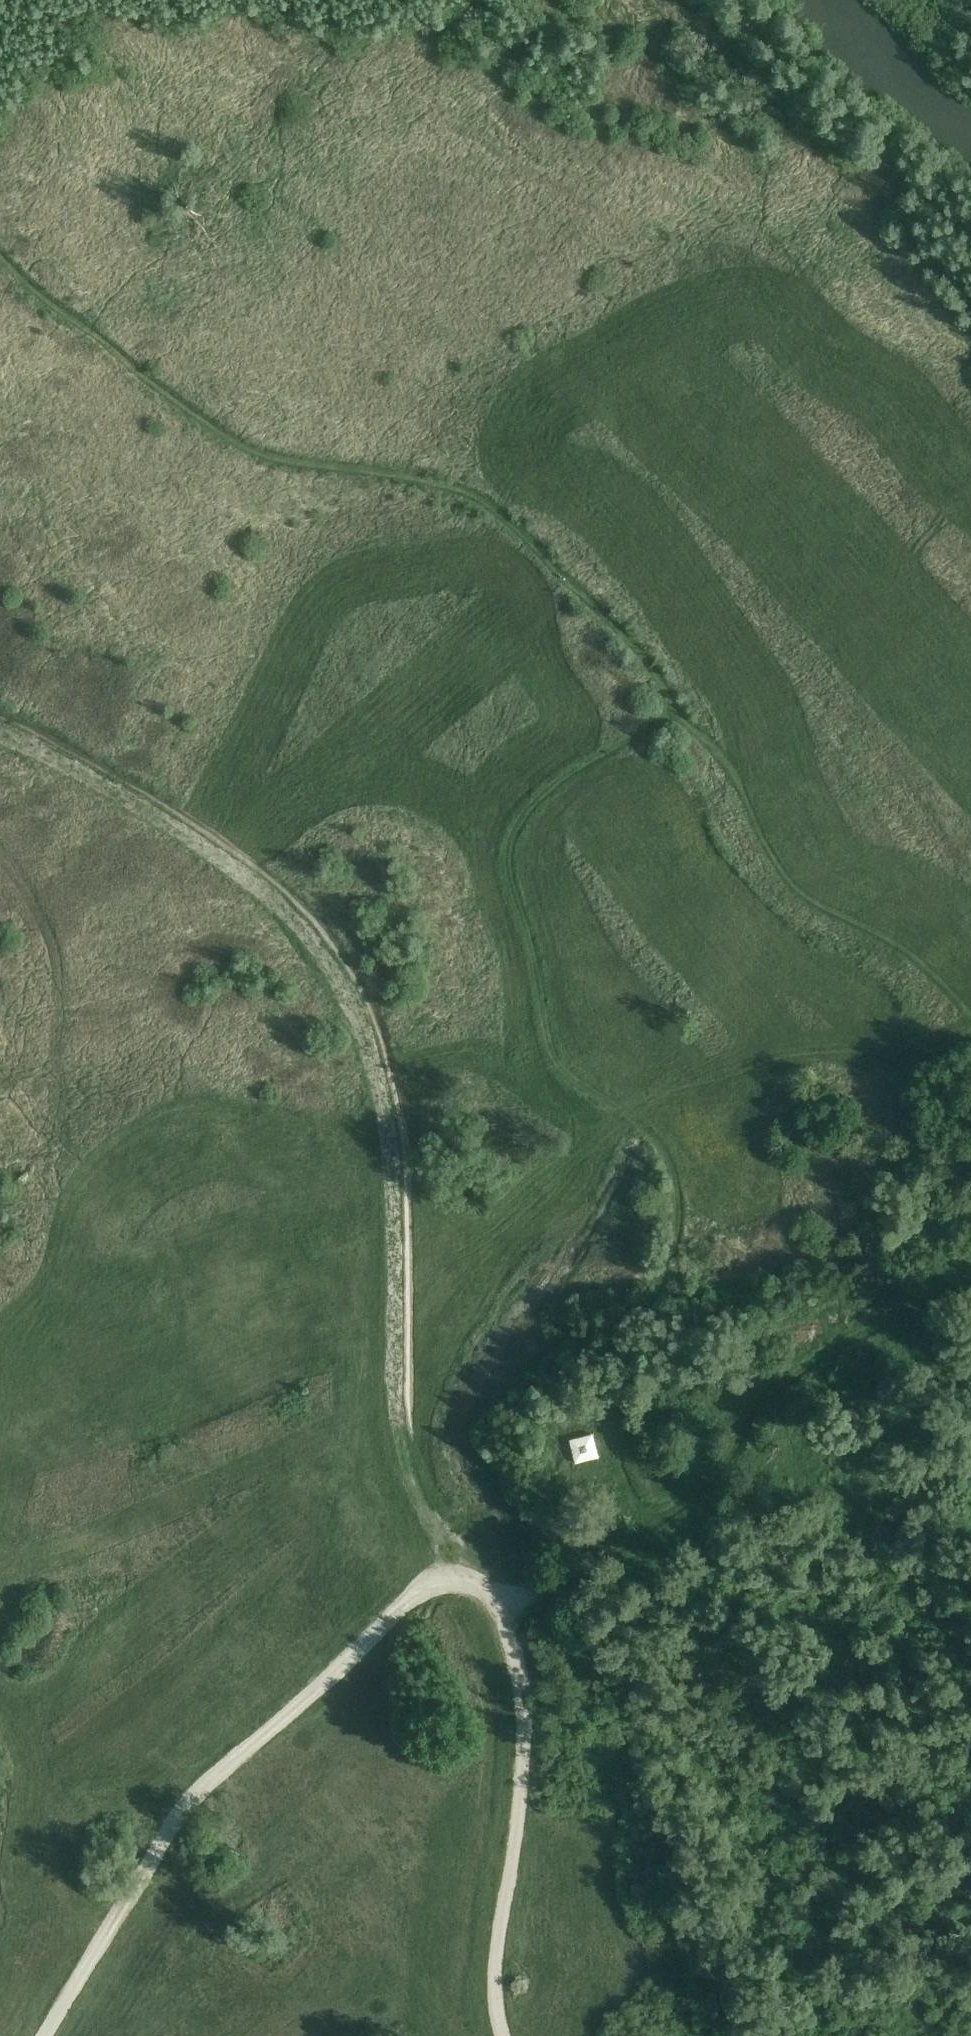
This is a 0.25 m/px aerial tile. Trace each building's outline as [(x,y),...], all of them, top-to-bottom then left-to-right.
[(567,1434),(572,1457),(598,1452),(593,1428),(567,1434)]
